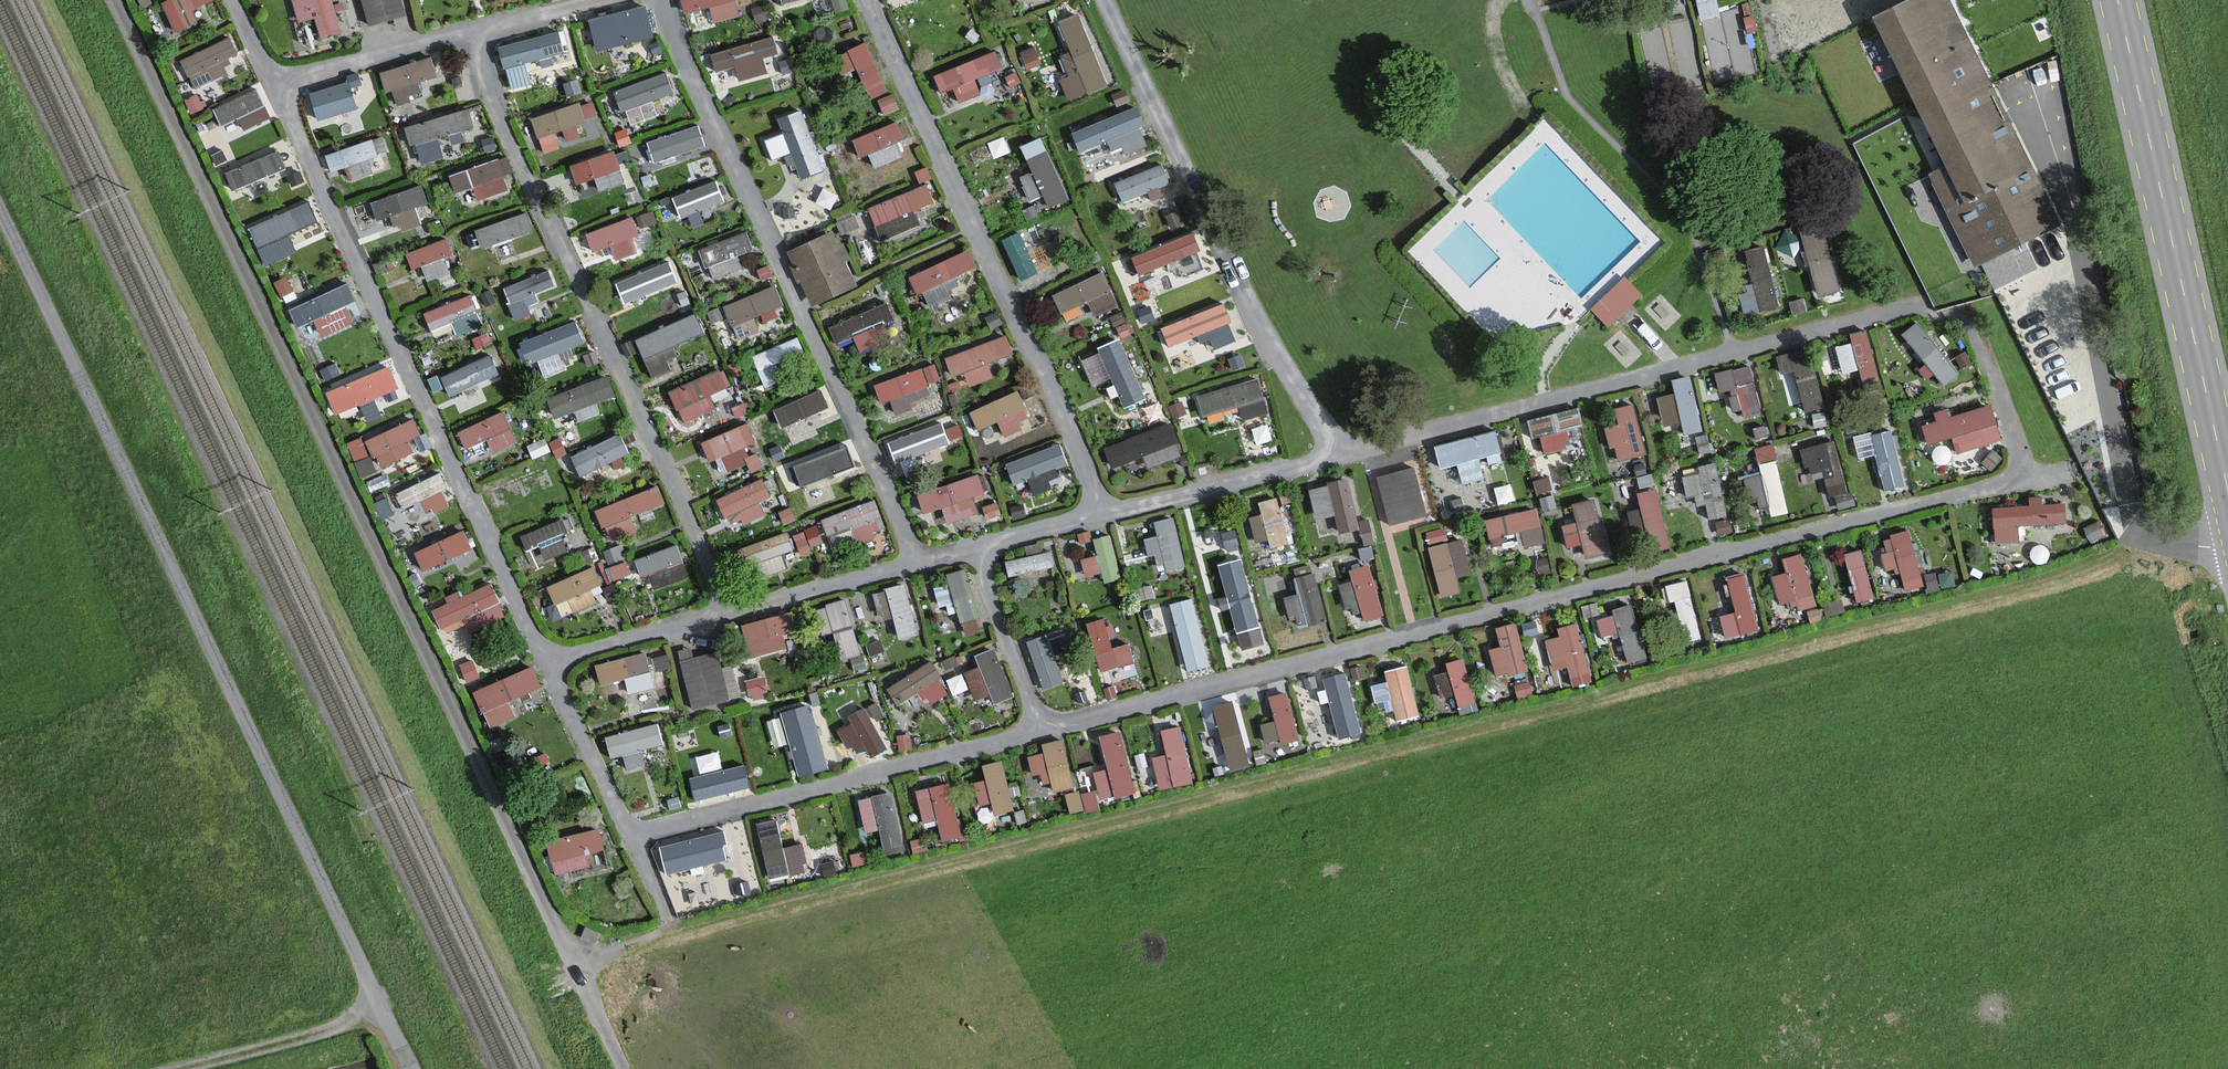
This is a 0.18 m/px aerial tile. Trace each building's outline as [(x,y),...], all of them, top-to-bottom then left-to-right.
[(200,18),(194,6),(207,0),(161,0),(176,29),(200,18)] [(299,19),(314,14),(320,34),(343,27),(335,0),(293,0),(299,19)] [(369,21),(407,10),(404,0),(363,0),(369,21)] [(597,46),(654,33),(647,0),(589,13),(597,46)] [(714,17),(739,13),(737,0),(681,0),(682,6),(711,1),(714,17)] [(1703,13),(1722,8),(1719,0),(1699,0),(1703,13)] [(1889,16),(1955,165),(1935,178),(1984,267),(2070,229),(1953,0),(1929,0),(1920,6),(1889,16)] [(1720,78),(1756,69),(1741,6),(1705,14),(1720,78)] [(1069,48),(1055,54),(1072,95),(1109,81),(1079,8),(1056,17),(1069,48)] [(510,86),(533,80),(527,56),(564,46),(558,24),(498,40),(510,86)] [(229,27),(179,59),(204,97),(222,86),(212,70),(244,49),(229,27)] [(764,51),(779,48),(776,34),(708,47),(711,66),(738,61),(741,76),(768,71),(764,51)] [(867,36),(836,51),(845,68),(857,62),(871,93),(890,84),(867,36)] [(934,70),(941,87),(953,82),(958,96),(1009,76),(997,45),(934,70)] [(433,49),(381,68),(391,93),(443,74),(433,49)] [(735,64),(714,68),(717,86),(738,82),(735,64)] [(666,67),(611,87),(618,107),(674,87),(666,67)] [(316,114),(357,101),(349,74),(307,87),(316,114)] [(260,83),(213,102),(220,120),(240,111),(246,124),(272,113),(260,83)] [(544,150),(608,128),(595,92),(531,114),(544,150)] [(627,121),(665,107),(660,94),(623,108),(627,121)] [(1135,100),(1071,127),(1080,149),(1120,133),(1127,149),(1151,138),(1135,100)] [(778,111),(782,130),(766,134),(771,154),(794,149),(799,172),(825,166),(810,103),(778,111)] [(468,104),(403,120),(412,156),(477,140),(468,104)] [(858,132),(871,165),(909,149),(896,117),(858,132)] [(700,119),(649,136),(657,158),(707,140),(700,119)] [(1049,203),(1068,196),(1045,132),(1020,140),(1029,168),(1020,171),(1028,196),(1045,190),(1049,203)] [(352,161),(353,172),(394,167),(389,135),(328,142),(330,164),(352,161)] [(222,169),(231,189),(288,163),(279,143),(222,169)] [(620,150),(576,154),(579,187),(623,183),(620,150)] [(476,181),(481,196),(514,186),(503,152),(449,169),(455,188),(476,181)] [(1122,198),(1170,181),(1162,159),(1114,176),(1122,198)] [(718,174),(672,191),(681,215),(727,198),(718,174)] [(917,207),(937,198),(927,177),(868,203),(883,235),(921,218),(917,207)] [(387,230),(420,220),(414,201),(429,196),(424,180),(376,195),(387,230)] [(291,231),(320,217),(310,195),(249,224),(267,262),(298,248),(291,231)] [(527,206),(474,226),(482,246),(535,225),(527,206)] [(595,258),(640,241),(630,212),(585,229),(595,258)] [(747,225),(685,251),(696,277),(744,257),(740,249),(755,243),(747,225)] [(809,299),(858,281),(837,225),(788,243),(809,299)] [(1191,227),(1129,253),(1136,270),(1198,244),(1191,227)] [(1826,227),(1801,234),(1818,294),(1842,287),(1826,227)] [(1021,229),(1002,237),(1019,274),(1038,266),(1021,229)] [(446,233),(407,251),(421,279),(459,262),(446,233)] [(1766,241),(1746,246),(1754,284),(1739,287),(1744,312),(1780,304),(1766,241)] [(926,305),(959,290),(952,274),(978,262),(969,243),(909,271),(926,305)] [(1144,267),(1150,289),(1206,273),(1199,251),(1144,267)] [(624,301),(680,279),(670,256),(615,277),(624,301)] [(513,308),(558,292),(549,265),(503,282),(513,308)] [(1089,295),(1096,312),(1121,301),(1105,266),(1051,290),(1059,308),(1089,295)] [(1624,271),(1590,304),(1607,322),(1641,289),(1624,271)] [(777,279),(725,301),(739,333),(790,311),(777,279)] [(356,321),(348,298),(355,296),(349,280),(286,302),(293,321),(315,314),(322,333),(356,321)] [(432,328),(457,319),(460,328),(484,319),(473,289),(424,307),(432,328)] [(838,338),(854,330),(861,347),(900,329),(885,297),(831,322),(838,338)] [(1223,298),(1160,323),(1177,367),(1240,343),(1223,298)] [(1063,308),(1068,322),(1093,312),(1088,299),(1063,308)] [(669,344),(708,330),(700,309),(636,332),(651,374),(677,365),(669,344)] [(561,347),(585,337),(576,314),(525,335),(541,375),(568,364),(561,347)] [(1936,381),(1954,371),(1923,316),(1906,325),(1936,381)] [(297,323),(303,341),(320,336),(313,317),(297,323)] [(1834,340),(1848,378),(1881,367),(1868,328),(1834,340)] [(956,386),(997,372),(992,357),(1015,349),(1008,330),(944,352),(956,386)] [(753,352),(765,380),(812,361),(799,332),(753,352)] [(1125,403),(1147,393),(1120,334),(1081,351),(1095,383),(1112,375),(1125,403)] [(492,349),(442,370),(451,391),(501,370),(492,349)] [(1714,369),(1719,387),(1734,383),(1743,415),(1766,408),(1752,359),(1714,369)] [(880,395),(942,379),(938,360),(875,376),(880,395)] [(394,362),(326,382),(334,406),(401,387),(394,362)] [(717,408),(711,390),(733,383),(728,365),(671,382),(681,418),(717,408)] [(608,368),(547,394),(556,414),(616,389),(608,368)] [(1202,410),(1238,401),(1242,415),(1270,408),(1261,373),(1196,389),(1202,410)] [(1693,378),(1657,384),(1662,420),(1681,418),(1683,430),(1700,428),(1693,378)] [(1004,430),(1034,418),(1021,386),(971,406),(979,426),(1000,418),(1004,430)] [(792,417),(831,402),(826,389),(787,404),(792,417)] [(1615,404),(1620,421),(1607,424),(1617,459),(1650,450),(1636,398),(1615,404)] [(1920,413),(1924,439),(1953,435),(1955,445),(1999,438),(1994,402),(1920,413)] [(1588,441),(1579,404),(1528,416),(1537,453),(1588,441)] [(464,442),(489,433),(494,448),(519,438),(508,407),(458,425),(464,442)] [(942,416),(888,437),(897,461),(951,441),(942,416)] [(1147,463),(1184,448),(1171,416),(1104,443),(1112,463),(1142,451),(1147,463)] [(415,450),(403,421),(351,442),(357,457),(374,450),(380,464),(415,450)] [(702,434),(707,456),(726,451),(731,468),(763,459),(753,421),(702,434)] [(1855,430),(1859,456),(1878,453),(1883,488),(1905,485),(1895,424),(1855,430)] [(571,451),(581,472),(632,447),(621,426),(571,451)] [(1824,477),(1830,506),(1852,501),(1839,435),(1802,443),(1809,480),(1824,477)] [(1005,459),(1013,480),(1070,459),(1061,437),(1005,459)] [(1759,516),(1791,507),(1778,458),(1745,466),(1759,516)] [(1717,460),(1681,470),(1688,495),(1700,491),(1707,516),(1731,509),(1717,460)] [(1415,461),(1376,472),(1390,522),(1429,511),(1415,461)] [(400,523),(453,500),(439,469),(386,492),(400,523)] [(942,505),(947,522),(982,511),(977,493),(988,490),(982,469),(916,489),(923,511),(942,505)] [(1313,482),(1325,531),(1363,522),(1351,473),(1313,482)] [(716,494),(729,525),(774,507),(761,475),(716,494)] [(661,480),(596,504),(608,538),(639,527),(633,510),(668,498),(661,480)] [(1641,487),(1656,548),(1673,544),(1658,483),(1641,487)] [(1283,494),(1253,496),(1256,542),(1285,541),(1283,494)] [(1573,497),(1576,517),(1563,519),(1566,540),(1585,538),(1587,552),(1607,550),(1600,494),(1573,497)] [(2018,537),(2017,522),(2065,520),(2064,497),(1992,500),(1994,539),(2018,537)] [(791,554),(886,524),(878,498),(744,541),(755,576),(794,563),(791,554)] [(1540,503),(1486,513),(1492,547),(1546,537),(1540,503)] [(1177,512),(1149,517),(1158,568),(1186,563),(1177,512)] [(572,550),(562,516),(521,528),(531,562),(572,550)] [(414,547),(423,568),(474,545),(465,524),(414,547)] [(1878,534),(1886,567),(1900,563),(1906,589),(1926,583),(1911,525),(1878,534)] [(1094,535),(1107,578),(1125,572),(1112,530),(1094,535)] [(1462,588),(1458,574),(1474,570),(1464,532),(1429,541),(1442,593),(1462,588)] [(637,554),(647,586),(692,572),(681,539),(637,554)] [(1867,546),(1848,548),(1854,600),(1873,597),(1867,546)] [(1055,547),(1007,558),(1010,572),(1058,561),(1055,547)] [(1242,553),(1217,560),(1237,626),(1262,619),(1242,553)] [(1783,609),(1818,598),(1804,553),(1769,564),(1783,609)] [(1356,619),(1385,613),(1374,559),(1345,565),(1356,619)] [(562,613),(597,599),(590,582),(603,577),(596,561),(548,580),(562,613)] [(1725,572),(1734,608),(1717,612),(1723,636),(1760,628),(1746,567),(1725,572)] [(1295,573),(1299,589),(1285,593),(1292,623),(1327,615),(1316,568),(1295,573)] [(967,569),(931,579),(946,632),(982,622),(967,569)] [(1667,582),(1686,639),(1705,632),(1685,576),(1667,582)] [(431,601),(444,634),(506,610),(493,577),(431,601)] [(886,634),(917,628),(908,579),(877,584),(886,634)] [(821,601),(835,657),(864,649),(850,593),(821,601)] [(1170,600),(1187,668),(1211,662),(1194,593),(1170,600)] [(1614,664),(1648,654),(1633,600),(1598,610),(1614,664)] [(749,654),(791,645),(783,609),(741,618),(749,654)] [(1130,636),(1117,640),(1109,611),(1086,618),(1099,665),(1135,655),(1130,636)] [(1517,618),(1488,625),(1501,672),(1530,665),(1517,618)] [(1242,641),(1266,638),(1264,623),(1239,626),(1242,641)] [(1585,623),(1544,629),(1551,683),(1592,678),(1585,623)] [(1026,636),(1041,685),(1065,678),(1050,629),(1026,636)] [(718,647),(681,655),(692,705),(729,697),(718,647)] [(999,649),(963,660),(976,700),(1012,689),(999,649)] [(599,679),(628,674),(630,688),(654,684),(649,652),(596,661),(599,679)] [(1448,659),(1461,703),(1478,698),(1464,654),(1448,659)] [(923,686),(929,699),(949,690),(934,658),(887,680),(896,699),(923,686)] [(1108,679),(1139,670),(1136,658),(1104,667),(1108,679)] [(473,687),(490,723),(517,710),(511,697),(544,681),(534,659),(473,687)] [(1396,717),(1421,713),(1411,660),(1387,665),(1396,717)] [(1446,663),(1432,667),(1442,702),(1457,697),(1446,663)] [(1346,667),(1323,674),(1341,735),(1364,728),(1346,667)] [(1385,677),(1371,681),(1381,714),(1395,710),(1385,677)] [(1261,719),(1266,739),(1301,731),(1290,686),(1268,691),(1274,716),(1261,719)] [(1227,767),(1250,763),(1240,695),(1217,698),(1227,767)] [(782,707),(800,771),(829,763),(811,699),(782,707)] [(868,705),(836,721),(850,748),(866,741),(872,754),(889,746),(868,705)] [(1158,726),(1164,748),(1150,752),(1159,787),(1197,777),(1181,720),(1158,726)] [(610,752),(664,745),(661,721),(607,728),(610,752)] [(1071,773),(1082,805),(1140,786),(1120,725),(1097,732),(1106,762),(1071,773)] [(1066,739),(1028,746),(1032,772),(1048,769),(1052,788),(1075,784),(1066,739)] [(1006,756),(978,760),(984,807),(1012,803),(1006,756)] [(697,799),(753,781),(745,757),(689,774),(697,799)] [(916,784),(923,817),(938,815),(942,838),(963,834),(953,778),(916,784)] [(899,787),(860,792),(866,830),(881,828),(884,850),(907,847),(899,787)] [(809,866),(801,838),(785,842),(777,813),(756,819),(771,877),(809,866)] [(676,861),(731,846),(724,822),(669,837),(676,861)] [(602,826),(548,835),(554,869),(589,863),(586,848),(605,844),(602,826)]
